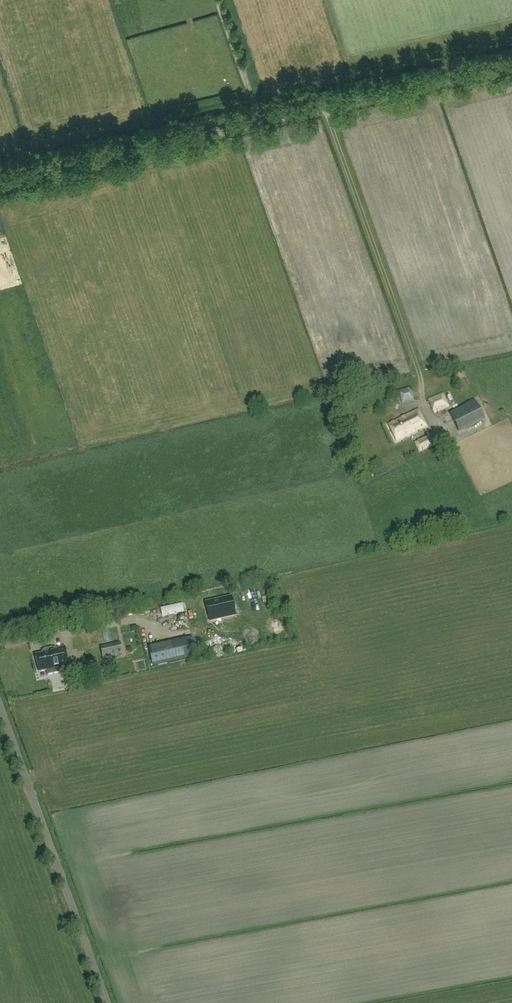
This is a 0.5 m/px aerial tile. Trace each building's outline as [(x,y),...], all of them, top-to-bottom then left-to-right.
[(413,400),(409,388),(398,391),(401,404),(413,400)] [(427,400),(434,414),(450,407),(443,392),(427,400)] [(464,407),(450,414),(459,432),(482,420),(472,401),(464,405),(464,407)] [(418,410),(388,425),(396,441),(426,426),(418,410)] [(419,453),(433,447),(428,437),(414,443),(419,453)] [(231,597),(206,603),(210,621),(235,615),(231,597)] [(78,635),(79,643),(89,641),(87,633),(78,635)] [(191,658),(186,639),(148,647),(153,667),(191,658)] [(103,659),(123,655),(120,642),(100,647),(103,659)] [(42,654),(34,655),(38,672),(46,670),(46,672),(68,667),(64,648),(42,652),(42,654)]
